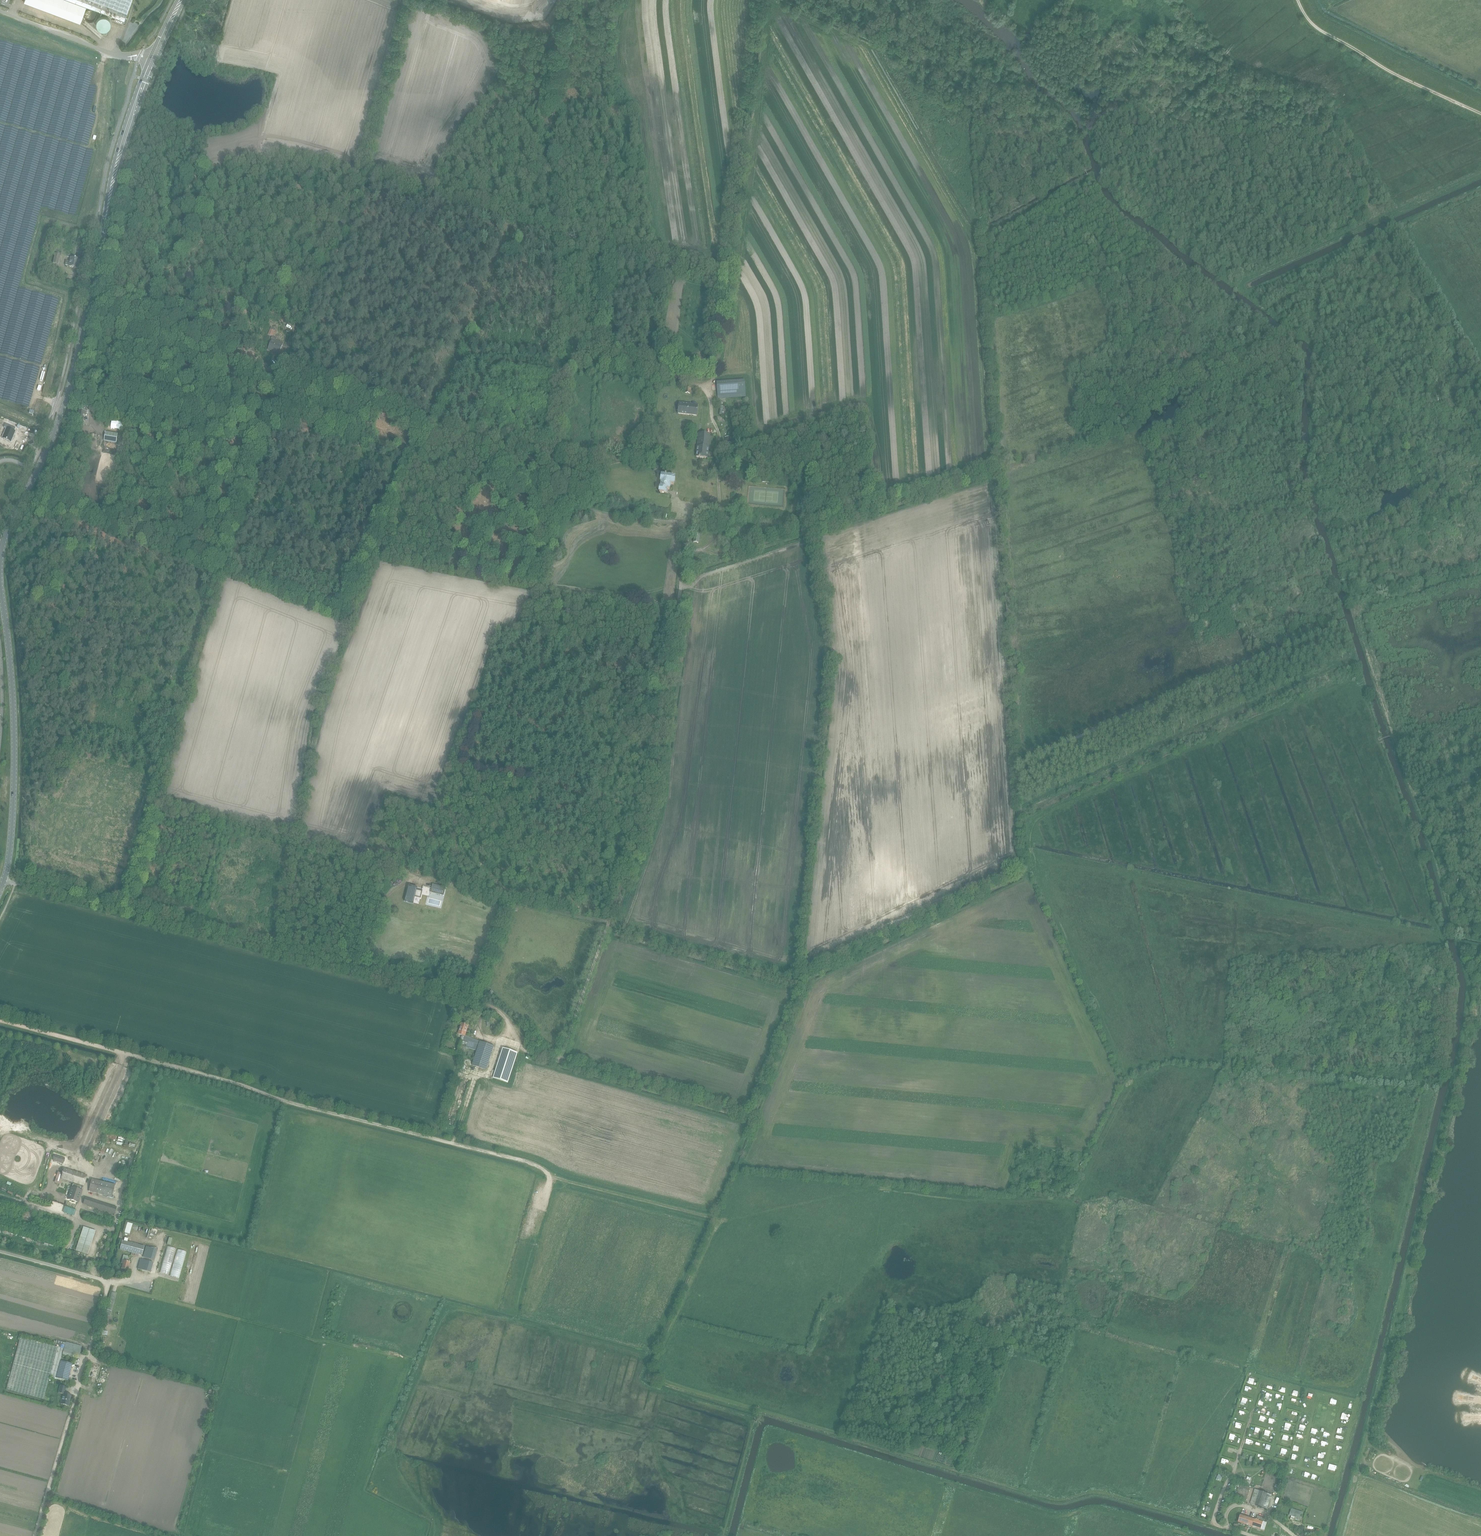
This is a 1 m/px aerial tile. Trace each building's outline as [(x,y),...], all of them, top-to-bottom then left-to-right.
[(24,2),(80,23),(86,6),(124,20),(131,0),(24,0),(24,2)] [(89,21),(90,21),(91,21),(92,21),(93,20),(94,20),(95,19),(96,18),(96,17),(96,16),(97,15),(96,14),(96,13),(96,12),(95,11),(94,10),(93,10),(92,9),(91,9),(90,9),(89,9),(88,9),(87,10),(86,10),(86,11),(85,12),(85,13),(84,14),(84,15),(84,16),(85,17),(85,18),(86,19),(86,20),(87,20),(88,21),(89,21)] [(96,21),(96,22),(96,24),(96,25),(97,26),(97,27),(98,28),(99,28),(100,29),(102,29),(103,29),(104,29),(105,29),(106,28),(107,28),(108,27),(109,26),(110,25),(110,24),(110,22),(110,21),(110,20),(109,19),(108,18),(107,17),(106,16),(105,16),(104,15),(103,15),(102,15),(100,16),(99,16),(98,17),(97,18),(97,19),(96,20),(96,21)] [(79,260),(74,259),(71,258),(70,262),(66,261),(65,265),(69,266),(69,267),(77,269),(78,266),(77,266),(77,264),(78,264),(79,260)] [(277,338),(272,336),(271,340),(272,340),(270,345),(268,349),(279,354),(283,344),(279,342),(276,341),(277,338)] [(745,380),(717,382),(718,396),(746,394),(745,380)] [(85,413),(87,413),(87,410),(90,410),(91,404),(85,403),(81,402),(79,410),(77,423),(83,424),(85,413)] [(698,405),(684,404),(679,403),(678,414),(697,416),(698,405)] [(15,428),(5,424),(4,427),(6,428),(2,438),(6,440),(7,440),(11,442),(15,432),(14,431),(15,428)] [(117,442),(118,433),(106,431),(105,440),(117,442)] [(25,444),(33,446),(36,434),(28,432),(25,444)] [(707,458),(708,453),(710,434),(699,433),(697,451),(696,457),(707,458)] [(670,484),(674,485),(675,477),(662,475),(661,483),(660,488),(659,492),(666,493),(667,489),(670,490),(670,484)] [(433,885),(431,892),(443,895),(445,888),(433,885)] [(409,886),(405,902),(413,904),(414,902),(413,901),(414,896),(420,898),(422,890),(417,889),(418,888),(409,886)] [(458,1034),(465,1036),(468,1025),(462,1023),(458,1034)] [(461,1045),(477,1051),(480,1041),(465,1036),(461,1045)] [(494,1046),(480,1041),(477,1051),(472,1065),(486,1070),(494,1046)] [(493,1079),(508,1084),(518,1053),(503,1048),(493,1079)] [(64,1163),(65,1158),(55,1155),(53,1160),(64,1163)] [(68,1199),(78,1202),(86,1176),(65,1169),(62,1179),(73,1183),(68,1199)] [(92,1180),(89,1191),(112,1197),(115,1185),(92,1180)] [(83,1204),(114,1214),(116,1207),(85,1198),(83,1204)] [(94,1252),(101,1227),(87,1224),(80,1248),(94,1252)] [(144,1247),(122,1241),(120,1250),(132,1253),(131,1256),(135,1257),(135,1254),(142,1255),(144,1247)] [(146,1247),(143,1257),(154,1260),(157,1250),(146,1247)] [(184,1276),(190,1248),(182,1247),(175,1274),(184,1276)] [(121,1269),(128,1271),(130,1262),(126,1262),(128,1257),(124,1256),(122,1260),(121,1264),(123,1264),(121,1269)] [(138,1269),(150,1273),(153,1263),(141,1259),(138,1269)] [(252,1290),(246,1314),(251,1315),(256,1291),(252,1290)] [(56,1378),(61,1361),(64,1349),(20,1338),(6,1390),(44,1400),(50,1377),(56,1378)] [(72,1364),(61,1361),(56,1378),(68,1381),(72,1364)] [(61,1404),(68,1406),(71,1395),(64,1393),(65,1391),(66,1387),(60,1385),(58,1393),(63,1394),(61,1404)] [(1255,1489),(1250,1504),(1267,1509),(1271,1495),(1255,1489)] [(1303,1513),(1291,1509),(1289,1516),(1291,1516),(1290,1520),(1293,1521),(1295,1517),(1300,1519),(1303,1513)] [(1240,1514),(1238,1522),(1261,1529),(1263,1521),(1264,1518),(1258,1516),(1257,1519),(1240,1514)]
